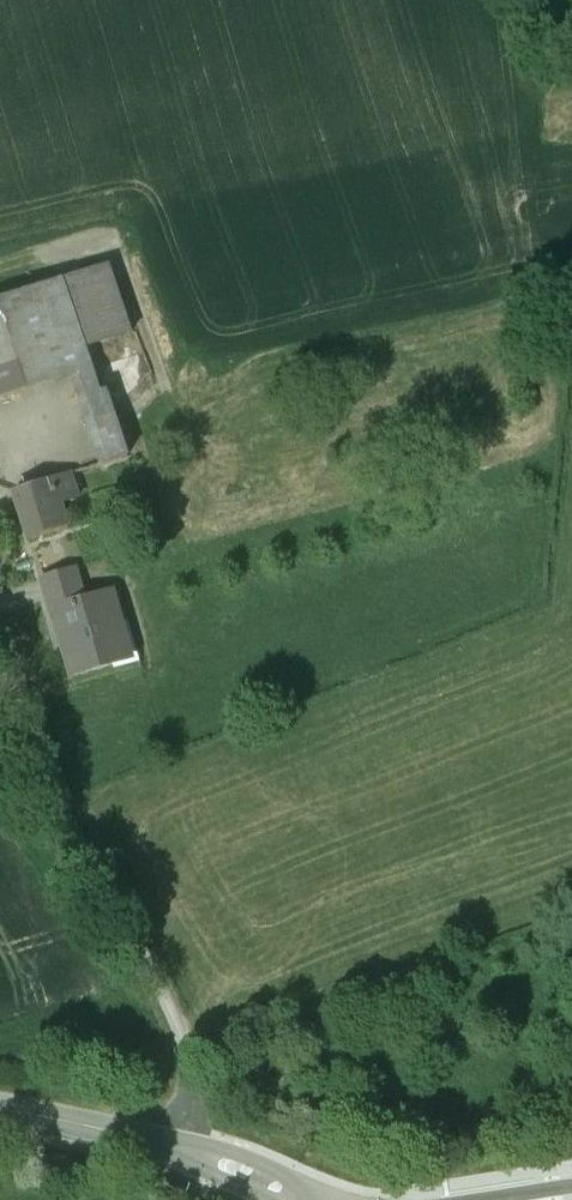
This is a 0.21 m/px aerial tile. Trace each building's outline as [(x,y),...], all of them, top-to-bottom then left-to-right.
[(60,280),(83,351),(133,335),(110,264),(60,280)] [(88,368),(83,351),(60,280),(0,299),(0,395),(66,375),(88,368)] [(94,466),(99,465),(125,457),(97,366),(88,368),(66,375),(94,466)] [(72,473),(79,493),(105,485),(99,465),(94,466),(72,473)] [(9,494),(24,542),(88,522),(79,493),(72,473),(9,494)] [(52,610),(84,601),(84,599),(74,567),(41,576),(50,610),(52,610)] [(84,601),(52,610),(71,674),(112,662),(111,658),(129,652),(112,591),(84,599),(84,601)]
